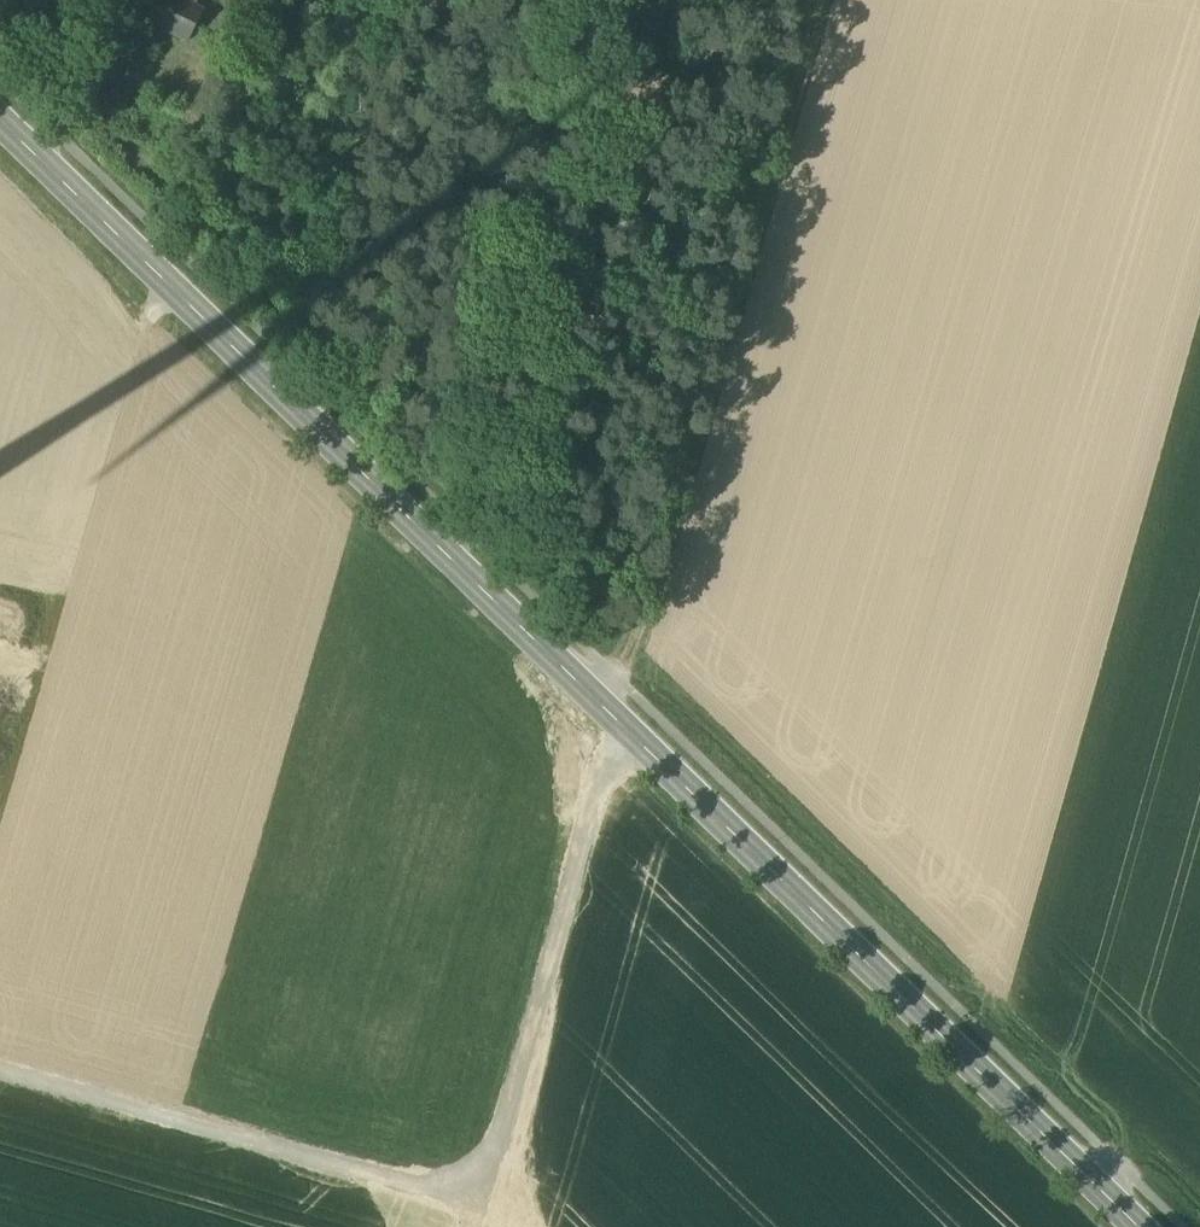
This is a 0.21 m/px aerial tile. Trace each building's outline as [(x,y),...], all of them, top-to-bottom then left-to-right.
[(189,43),(205,10),(196,5),(199,0),(154,0),(143,20),(189,43)]
